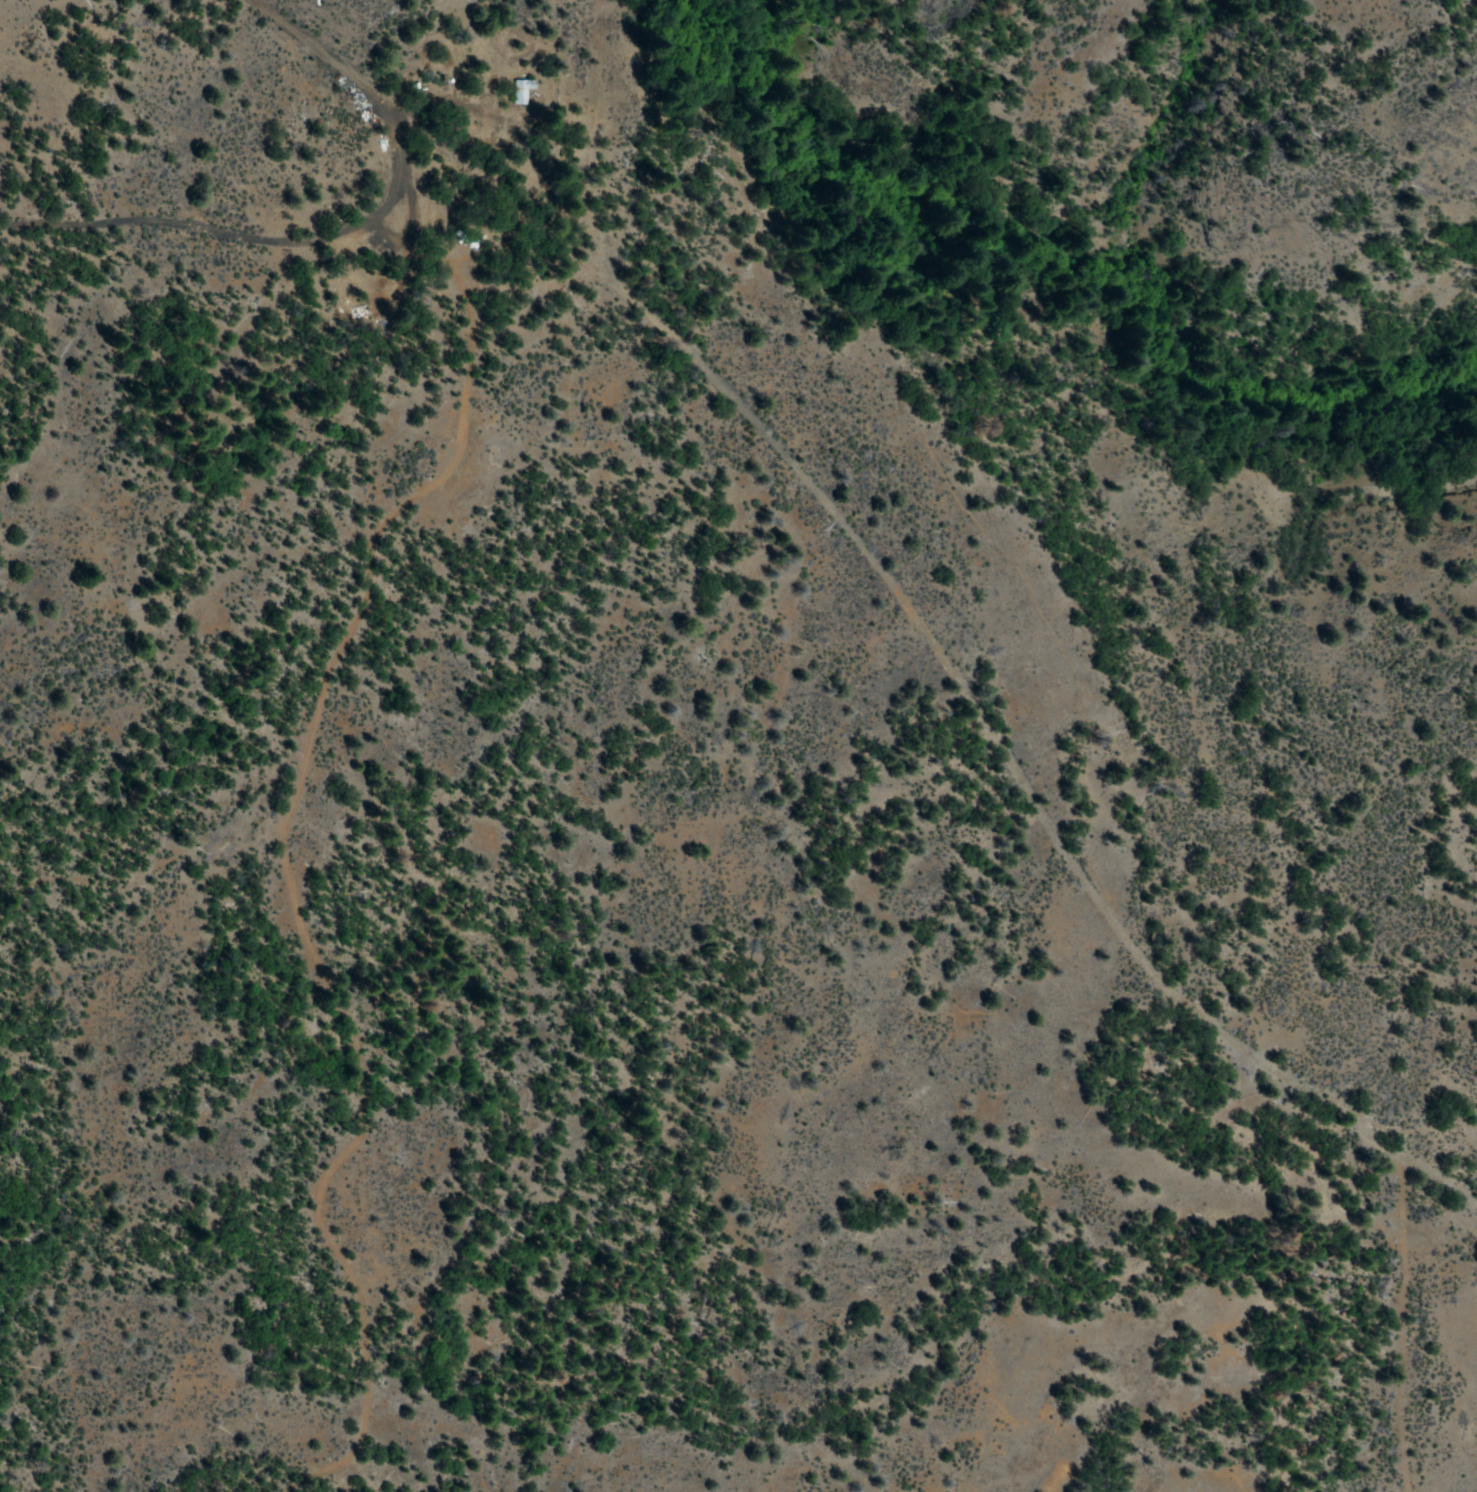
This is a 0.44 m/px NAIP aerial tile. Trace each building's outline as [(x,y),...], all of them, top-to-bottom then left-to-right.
[(533,80),(512,80),(512,105),(525,105),(525,89),(533,89),(533,80)]
